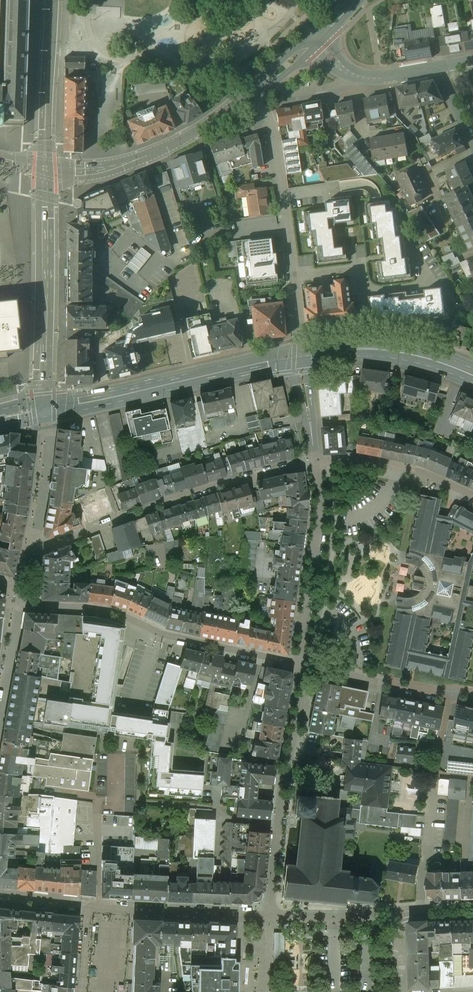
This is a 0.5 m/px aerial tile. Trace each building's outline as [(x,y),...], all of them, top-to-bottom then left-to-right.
[(0,84),(0,125),(23,125),(23,119),(24,119),(28,0),(6,0),(3,84),(0,84)] [(404,4),(393,7),(391,18),(406,15),(404,4)] [(443,15),(431,17),(433,29),(445,27),(443,15)] [(431,17),(425,18),(427,30),(433,29),(431,17)] [(458,24),(449,26),(451,35),(452,36),(460,35),(458,24)] [(460,34),(460,35),(463,52),(472,50),(472,31),(460,34)] [(408,33),(395,35),(394,46),(405,45),(405,42),(409,42),(408,33)] [(460,35),(452,36),(451,35),(445,36),(445,38),(440,39),(443,56),(463,52),(460,35)] [(409,42),(405,42),(405,45),(409,62),(433,58),(429,38),(409,42)] [(79,57),(65,56),(64,68),(65,68),(79,69),(79,57)] [(79,69),(65,68),(65,77),(85,78),(85,86),(90,86),(91,73),(84,71),(79,69)] [(65,77),(64,77),(64,119),(83,119),(83,117),(85,86),(85,78),(65,77)] [(165,80),(135,84),(136,95),(166,91),(165,80)] [(434,82),(418,84),(421,105),(443,102),(434,82)] [(418,84),(398,87),(402,109),(421,105),(418,84)] [(191,98),(184,103),(179,95),(171,100),(178,111),(176,112),(182,122),(185,120),(187,124),(195,119),(194,118),(201,114),(191,98)] [(387,96),(365,100),(369,120),(381,118),(381,119),(390,117),(387,96)] [(318,102),(300,105),(304,130),(322,127),(318,102)] [(353,102),(334,105),(335,110),(336,116),(338,115),(339,124),(340,126),(348,124),(348,125),(357,124),(353,102)] [(301,130),(298,131),(299,138),(306,137),(304,130),(300,105),(297,106),(301,130)] [(297,106),(276,109),(279,127),(286,125),(287,132),(298,131),(301,130),(297,106)] [(164,107),(155,111),(154,108),(145,112),(155,136),(162,133),(163,134),(174,129),(164,107)] [(335,110),(329,111),(333,125),(339,124),(338,115),(336,116),(335,110)] [(145,112),(136,115),(138,118),(127,123),(136,145),(147,140),(147,139),(155,136),(145,112)] [(83,119),(64,119),(64,152),(83,153),(83,127),(83,119)] [(456,130),(433,140),(433,141),(440,156),(455,149),(464,145),(456,130)] [(257,134),(240,139),(243,151),(246,149),(248,159),(250,159),(251,162),(252,168),(263,166),(259,142),(257,134)] [(409,156),(405,134),(393,136),(397,158),(409,156)] [(430,134),(418,140),(421,146),(433,141),(433,140),(430,134)] [(238,135),(210,144),(220,177),(233,173),(232,168),(240,166),(237,158),(245,155),(243,151),(240,139),(238,135)] [(393,136),(382,138),(386,160),(397,158),(393,136)] [(299,138),(295,139),(296,147),(297,147),(307,146),(306,137),(299,138)] [(382,138),(370,140),(374,162),(386,160),(382,138)] [(295,139),(281,141),(286,175),(301,173),(297,147),(296,147),(295,139)] [(341,139),(334,145),(336,150),(342,157),(346,153),(345,152),(349,149),(341,139)] [(433,141),(421,146),(429,161),(440,156),(433,141)] [(378,174),(353,145),(349,148),(349,149),(345,152),(346,153),(366,176),(378,174)] [(464,145),(455,149),(458,154),(466,150),(464,145)] [(245,155),(237,158),(240,166),(251,162),(250,159),(248,159),(246,149),(243,151),(245,155)] [(199,152),(170,162),(178,188),(208,179),(199,152)] [(418,155),(413,158),(417,167),(418,168),(423,166),(418,155)] [(447,171),(456,191),(467,186),(472,183),(472,179),(465,162),(447,171)] [(348,165),(318,170),(324,182),(358,177),(348,165)] [(417,167),(397,176),(403,188),(422,179),(419,174),(420,174),(418,168),(417,167)] [(129,201),(152,192),(145,172),(121,181),(128,200),(129,201)] [(166,172),(155,176),(158,188),(170,183),(166,172)] [(422,179),(403,188),(411,206),(422,200),(420,195),(428,191),(425,184),(424,185),(422,179)] [(128,200),(121,181),(109,186),(117,204),(128,200)] [(264,188),(254,190),(253,184),(236,186),(238,198),(248,196),(252,217),(270,214),(268,204),(267,204),(264,188)] [(117,204),(109,186),(77,199),(75,199),(74,200),(73,201),(72,202),(72,203),(72,204),(72,206),(73,207),(74,208),(75,208),(76,208),(77,209),(77,224),(87,224),(87,215),(100,215),(101,218),(118,211),(120,216),(121,215),(117,204)] [(467,186),(456,191),(445,196),(452,212),(455,211),(458,217),(455,219),(459,227),(472,220),(472,199),(467,186)] [(164,232),(152,192),(129,201),(128,200),(117,204),(121,215),(122,216),(127,214),(131,226),(131,227),(159,251),(168,248),(163,232),(164,232)] [(315,247),(317,263),(346,260),(344,246),(337,247),(334,224),(354,221),(350,196),(330,198),(330,202),(324,203),(324,209),(302,212),(305,232),(309,232),(311,248),(315,247)] [(390,201),(366,204),(368,225),(373,224),(375,240),(379,240),(381,256),(386,255),(386,260),(377,262),(379,282),(412,278),(409,257),(407,258),(403,226),(399,226),(397,208),(391,209),(390,201)] [(422,206),(407,213),(426,242),(441,235),(422,206)] [(191,225),(197,223),(194,213),(191,212),(187,213),(191,225)] [(270,215),(259,217),(261,228),(272,226),(270,215)] [(459,227),(463,236),(466,235),(469,241),(466,242),(471,252),(472,251),(472,220),(459,227)] [(98,225),(101,235),(107,233),(104,223),(98,225)] [(77,224),(67,224),(67,258),(68,258),(68,263),(91,263),(91,258),(91,251),(91,233),(87,233),(87,225),(77,224)] [(274,237),(249,239),(253,278),(278,275),(274,237)] [(140,248),(128,262),(141,272),(152,258),(140,248)] [(453,253),(443,258),(446,264),(448,263),(447,263),(456,259),(453,253)] [(456,259),(447,263),(448,263),(450,269),(461,264),(458,258),(456,259)] [(91,263),(68,263),(68,301),(67,301),(67,302),(91,302),(91,263)] [(461,264),(450,269),(453,275),(464,270),(461,264)] [(127,291),(107,277),(103,283),(111,289),(116,290),(115,297),(129,300),(120,311),(131,318),(144,303),(127,291)] [(330,285),(331,292),(321,293),(320,286),(305,288),(307,307),(304,308),(306,324),(354,318),(352,302),(348,303),(346,283),(343,283),(342,278),(333,279),(334,284),(330,285)] [(407,292),(370,297),(372,319),(401,316),(402,320),(445,314),(442,288),(424,290),(425,294),(408,296),(407,292)] [(0,299),(0,358),(7,357),(7,353),(21,351),(19,330),(23,329),(20,297),(0,299)] [(281,304),(271,305),(271,303),(269,300),(266,300),(263,301),(262,302),(261,304),(261,306),(251,307),(255,340),(285,336),(281,304)] [(105,307),(67,306),(67,328),(104,328),(105,307)] [(169,307),(150,311),(151,313),(142,315),(143,317),(140,317),(142,323),(138,324),(134,326),(133,327),(131,328),(129,331),(128,331),(127,333),(127,332),(125,337),(126,338),(125,339),(115,342),(116,346),(131,343),(131,344),(136,343),(156,339),(157,341),(182,335),(179,322),(172,324),(169,307)] [(219,321),(211,323),(209,313),(186,319),(195,357),(231,349),(242,347),(236,319),(226,322),(225,318),(219,319),(219,321)] [(466,328),(457,324),(453,334),(462,337),(466,328)] [(86,340),(67,340),(67,367),(86,367),(86,349),(89,349),(89,340),(86,340)] [(116,346),(104,349),(106,358),(103,359),(106,371),(109,370),(111,380),(120,377),(120,378),(123,379),(127,378),(129,376),(129,375),(138,373),(136,364),(139,362),(139,359),(139,355),(136,353),(133,352),(131,344),(131,343),(116,346)] [(67,367),(66,367),(65,384),(92,384),(92,367),(86,367),(67,367)] [(390,373),(364,370),(363,377),(361,391),(377,393),(386,394),(387,395),(388,390),(389,390),(390,387),(390,383),(389,383),(390,373)] [(340,385),(322,386),(324,415),(341,414),(339,394),(354,393),(354,390),(354,376),(340,378),(340,385)] [(363,377),(354,376),(354,390),(361,391),(363,377)] [(441,385),(409,376),(406,386),(404,393),(420,397),(437,402),(440,391),(441,385)] [(282,386),(272,389),(270,379),(250,384),(256,410),(268,407),(270,417),(270,418),(289,414),(282,386)] [(222,390),(200,396),(202,402),(197,403),(201,421),(212,419),(214,430),(227,426),(226,424),(227,424),(224,410),(229,409),(226,394),(222,390)] [(447,393),(440,391),(437,402),(440,403),(442,402),(444,401),(447,393)] [(420,397),(404,393),(401,402),(417,407),(420,397)] [(461,395),(460,395),(456,405),(458,406),(455,414),(461,417),(468,420),(472,422),(472,398),(462,394),(461,395)] [(190,398),(171,402),(174,417),(193,413),(190,398)] [(165,409),(141,415),(140,410),(125,413),(131,439),(159,432),(170,429),(165,409)] [(133,478),(119,413),(109,416),(123,482),(132,478),(133,478)] [(193,413),(174,417),(176,424),(195,420),(193,413)] [(461,417),(455,414),(451,423),(458,426),(461,417)] [(270,417),(259,420),(261,431),(273,430),(270,418),(270,417)] [(464,428),(472,432),(472,429),(472,422),(468,420),(464,428)] [(176,427),(170,429),(173,442),(179,441),(176,427)] [(344,427),(323,429),(324,441),(325,455),(346,453),(344,427)] [(170,429),(159,432),(162,444),(173,442),(170,429)] [(81,433),(58,430),(56,441),(57,441),(54,465),(77,468),(78,460),(80,460),(81,457),(82,448),(79,447),(81,433)] [(8,451),(9,433),(0,435),(0,453),(8,451)] [(31,445),(18,444),(19,434),(9,433),(8,451),(7,455),(9,465),(33,468),(35,451),(34,451),(30,446),(31,445)] [(204,435),(199,436),(202,451),(208,449),(204,435)] [(370,439),(360,437),(358,453),(367,455),(370,439)] [(291,439),(279,440),(284,461),(294,459),(291,439)] [(382,441),(370,439),(367,455),(382,458),(385,442),(385,441),(382,441)] [(279,440),(259,445),(260,447),(265,466),(284,461),(279,440)] [(407,447),(385,442),(382,458),(403,462),(407,447)] [(415,446),(407,444),(407,447),(403,462),(414,464),(419,447),(415,446)] [(453,459),(457,448),(449,445),(445,456),(453,459)] [(260,447),(241,453),(246,470),(265,466),(260,447)] [(423,448),(419,447),(414,464),(425,467),(432,451),(423,448)] [(445,456),(432,451),(425,467),(446,476),(450,468),(452,461),(453,459),(445,456)] [(241,453),(227,457),(232,474),(246,470),(241,453)] [(87,458),(81,457),(80,460),(78,460),(77,468),(86,469),(87,459),(87,458)] [(467,461),(461,458),(459,464),(465,466),(467,461)] [(87,459),(86,469),(91,469),(106,471),(104,461),(87,459)] [(221,459),(202,465),(207,481),(227,476),(221,459)] [(459,464),(452,461),(450,468),(446,476),(459,482),(464,472),(466,467),(465,466),(459,464)] [(9,465),(6,465),(5,472),(4,472),(2,484),(31,487),(33,468),(9,465)] [(54,465),(53,465),(48,506),(60,508),(61,503),(71,504),(71,505),(72,505),(75,493),(70,492),(71,488),(89,490),(91,469),(86,469),(77,468),(54,465)] [(202,465),(182,472),(188,488),(207,481),(202,465)] [(467,465),(464,472),(459,482),(469,486),(472,478),(472,468),(467,465)] [(167,467),(156,471),(159,479),(169,476),(167,467)] [(182,472),(170,475),(176,492),(188,488),(182,472)] [(303,472),(283,475),(284,476),(286,492),(286,495),(306,493),(303,472)] [(159,479),(154,481),(160,497),(176,492),(170,475),(169,476),(159,479)] [(133,478),(132,478),(135,485),(136,488),(136,490),(141,488),(140,485),(142,484),(139,476),(133,478)] [(284,476),(257,482),(259,491),(261,500),(271,498),(270,495),(286,492),(284,476)] [(132,478),(123,482),(125,488),(135,485),(132,478)] [(154,480),(140,485),(141,488),(136,490),(141,504),(160,497),(154,481),(154,480)] [(2,484),(1,484),(0,492),(3,492),(2,499),(5,499),(4,511),(5,511),(27,516),(28,513),(31,487),(2,484)] [(247,485),(238,487),(239,488),(232,489),(238,509),(242,508),(242,510),(256,506),(256,503),(255,498),(252,498),(247,485)] [(136,488),(118,495),(124,510),(141,504),(136,490),(136,488)] [(232,489),(226,491),(226,490),(217,493),(222,511),(222,513),(232,511),(238,509),(232,489)] [(259,491),(254,492),(255,498),(256,503),(262,502),(261,500),(259,491)] [(222,511),(217,493),(204,497),(209,515),(218,512),(222,511)] [(306,493),(286,495),(288,506),(308,508),(306,493)] [(470,585),(472,572),(472,570),(472,552),(470,559),(455,555),(454,559),(445,557),(453,527),(472,535),(472,513),(468,510),(466,513),(460,510),(462,507),(461,507),(460,510),(459,509),(460,508),(460,507),(459,506),(459,505),(458,505),(456,505),(455,505),(454,506),(448,517),(439,515),(443,499),(422,495),(420,506),(423,506),(422,510),(419,510),(418,516),(421,516),(420,520),(417,520),(416,526),(418,526),(418,530),(415,530),(413,537),(416,538),(415,543),(412,542),(410,554),(408,554),(406,563),(411,563),(415,564),(418,566),(421,569),(422,571),(424,574),(425,577),(425,581),(425,584),(424,587),(423,589),(423,590),(421,593),(418,595),(415,597),(413,598),(410,598),(407,599),(405,598),(402,598),(399,597),(397,606),(399,606),(396,618),(399,619),(398,624),(395,623),(393,631),(396,631),(395,635),(393,634),(391,641),(394,641),(393,645),(390,645),(389,651),(392,652),(391,656),(388,655),(386,666),(406,671),(404,676),(404,677),(405,678),(406,679),(407,680),(408,680),(409,680),(410,679),(411,678),(413,669),(414,669),(415,667),(421,668),(421,671),(429,673),(430,670),(436,671),(435,675),(441,677),(442,674),(446,675),(445,677),(465,682),(468,671),(465,670),(466,666),(469,667),(470,661),(467,660),(468,656),(471,657),(472,651),(469,650),(470,646),(472,647),(472,646),(472,640),(471,640),(472,636),(472,630),(471,629),(472,629),(472,623),(463,620),(466,606),(472,607),(472,586),(470,585)] [(107,497),(81,508),(87,523),(113,514),(107,497)] [(204,497),(191,502),(196,518),(196,519),(209,515),(204,497)] [(191,502),(177,506),(182,522),(196,518),(191,502)] [(61,503),(60,508),(48,506),(43,533),(43,534),(45,537),(46,537),(48,537),(77,526),(81,524),(79,517),(75,519),(72,513),(70,512),(71,505),(71,504),(61,503)] [(177,506),(157,512),(163,530),(182,523),(182,522),(177,506)] [(308,508),(288,506),(287,518),(291,519),(306,520),(308,508)] [(238,509),(232,511),(232,513),(233,519),(240,517),(238,509)] [(5,511),(4,517),(2,526),(0,535),(0,540),(2,541),(10,543),(9,549),(19,550),(27,516),(5,511)] [(157,512),(133,521),(141,546),(167,541),(163,530),(157,512)] [(306,520),(291,519),(290,527),(288,526),(288,524),(286,524),(286,522),(273,521),(272,531),(276,531),(276,530),(282,531),(304,533),(306,520)] [(133,521),(113,529),(119,550),(122,550),(129,547),(141,546),(133,521)] [(192,527),(182,527),(183,536),(193,536),(192,527)] [(249,530),(249,538),(262,539),(262,532),(249,530)] [(304,533),(282,531),(280,544),(302,547),(304,533)] [(99,534),(88,539),(97,563),(107,559),(106,554),(99,534)] [(245,539),(242,560),(241,573),(253,576),(258,541),(245,539)] [(302,547),(280,544),(280,551),(275,551),(274,559),(300,563),(302,547)] [(69,546),(44,556),(43,574),(69,574),(69,561),(74,558),(69,546)] [(0,548),(0,572),(13,576),(19,550),(9,549),(8,549),(0,548)] [(119,550),(107,554),(106,554),(107,559),(108,563),(124,558),(122,550),(119,550)] [(274,559),(273,566),(273,572),(277,572),(276,580),(297,584),(300,563),(274,559)] [(69,574),(43,574),(42,600),(68,600),(68,590),(69,574)] [(197,577),(192,608),(193,611),(193,612),(202,614),(202,612),(203,604),(204,595),(204,589),(205,578),(197,577)] [(297,584),(276,580),(275,586),(273,599),(295,601),(297,584)] [(88,584),(73,583),(73,590),(74,590),(73,601),(87,601),(89,584),(88,584)] [(96,585),(89,584),(87,601),(111,604),(114,587),(104,586),(96,585)] [(129,590),(114,584),(114,587),(111,604),(123,609),(129,590)] [(238,586),(223,585),(222,596),(216,596),(215,610),(221,611),(220,616),(237,619),(237,611),(236,611),(238,586)] [(270,586),(269,592),(268,592),(267,598),(273,599),(275,586),(270,586)] [(175,588),(168,587),(166,598),(166,599),(172,602),(173,597),(175,588)] [(150,597),(135,590),(127,610),(142,618),(150,599),(150,597)] [(166,598),(152,593),(150,597),(150,599),(142,618),(166,628),(171,606),(172,602),(166,599),(166,598)] [(182,599),(173,597),(172,602),(171,606),(179,608),(182,599)] [(273,599),(267,598),(266,606),(270,607),(269,616),(277,618),(293,620),(295,601),(273,599)] [(210,605),(203,604),(202,612),(207,613),(207,611),(210,612),(210,605)] [(179,608),(171,606),(166,628),(181,632),(186,610),(179,608)] [(193,612),(186,610),(181,632),(200,636),(202,614),(193,612)] [(207,613),(202,612),(202,614),(200,636),(212,638),(214,615),(207,613)] [(82,616),(26,613),(25,617),(23,629),(56,632),(76,634),(83,634),(82,616)] [(220,616),(217,615),(216,626),(218,627),(216,640),(234,643),(236,622),(237,619),(220,616)] [(76,634),(68,682),(71,682),(70,690),(70,691),(70,692),(69,693),(69,694),(72,695),(72,702),(68,701),(68,704),(71,705),(69,721),(69,722),(108,728),(113,712),(120,658),(124,659),(124,653),(121,653),(125,626),(119,623),(107,619),(100,618),(92,617),(82,616),(83,634),(76,634)] [(293,620),(277,618),(274,632),(268,631),(264,650),(288,655),(293,620)] [(243,623),(236,622),(234,643),(246,646),(248,627),(249,627),(249,620),(244,619),(243,623)] [(249,627),(248,627),(246,646),(264,650),(268,631),(249,627)] [(56,632),(23,629),(19,650),(60,656),(63,639),(55,638),(56,632)] [(204,652),(186,649),(180,667),(180,668),(182,668),(189,670),(198,673),(198,670),(204,652)] [(60,656),(19,650),(15,672),(35,675),(37,662),(59,666),(61,657),(60,656)] [(237,664),(223,661),(223,657),(204,652),(198,670),(214,674),(212,683),(216,684),(231,688),(232,684),(232,685),(237,664)] [(256,665),(238,660),(237,664),(232,685),(240,686),(241,683),(251,686),(256,665)] [(59,666),(37,662),(35,675),(58,680),(59,666)] [(180,667),(167,663),(153,709),(168,711),(182,668),(180,668),(180,667)] [(290,672),(262,666),(257,683),(258,683),(262,684),(263,681),(269,682),(268,686),(290,691),(293,676),(290,672)] [(198,673),(189,670),(187,678),(195,680),(198,673)] [(11,719),(32,722),(68,727),(68,726),(67,726),(68,721),(69,721),(71,705),(68,704),(68,701),(72,702),(72,695),(69,694),(70,691),(70,690),(71,682),(68,682),(61,680),(61,681),(15,672),(15,673),(8,709),(9,709),(11,717),(11,719)] [(340,686),(319,682),(313,710),(335,714),(337,714),(338,708),(344,710),(345,705),(360,709),(364,709),(368,691),(340,686)] [(229,696),(214,692),(216,684),(212,683),(207,706),(218,708),(219,705),(227,706),(229,696)] [(262,684),(258,683),(255,696),(266,699),(267,691),(265,690),(266,685),(262,684)] [(290,691),(268,686),(267,691),(266,699),(264,707),(286,711),(290,691)] [(401,699),(383,695),(379,715),(389,717),(396,719),(401,699)] [(418,702),(401,699),(396,719),(396,720),(404,721),(414,723),(418,702)] [(414,723),(411,737),(418,739),(420,732),(419,732),(421,725),(425,704),(418,702),(414,723)] [(445,708),(425,704),(421,725),(430,727),(440,729),(445,708)] [(360,709),(345,705),(344,710),(338,708),(337,714),(342,715),(355,718),(372,722),(374,714),(360,711),(360,709)] [(286,711),(264,707),(261,723),(282,727),(286,711)] [(465,707),(462,729),(462,730),(469,730),(472,731),(472,708),(465,707)] [(9,709),(8,709),(6,722),(5,727),(30,732),(31,726),(32,722),(11,719),(11,717),(9,709)] [(150,717),(113,712),(108,728),(108,734),(147,740),(147,738),(151,739),(147,793),(201,798),(204,772),(171,769),(173,742),(167,742),(170,723),(166,722),(168,711),(153,709),(150,717)] [(227,713),(216,710),(215,713),(209,730),(205,747),(204,751),(218,753),(227,713)] [(335,714),(313,710),(309,731),(330,736),(332,729),(333,729),(334,720),(334,719),(335,714)] [(355,718),(342,715),(340,727),(353,730),(355,718)] [(396,719),(389,717),(388,724),(395,725),(396,720),(396,719)] [(404,721),(396,720),(395,725),(393,736),(402,738),(404,728),(402,728),(404,721)] [(261,723),(254,722),(252,731),(260,732),(261,723)] [(282,727),(261,723),(260,732),(252,731),(247,730),(246,737),(255,739),(280,743),(282,727)] [(430,727),(421,725),(419,732),(420,732),(428,734),(430,727)] [(454,727),(448,725),(445,739),(451,741),(454,727)] [(5,727),(2,742),(27,746),(30,746),(33,733),(5,727)] [(63,738),(33,733),(30,748),(41,749),(50,752),(60,754),(63,738)] [(96,738),(64,733),(63,738),(61,749),(85,752),(93,754),(94,753),(96,738)] [(280,743),(255,739),(253,750),(256,751),(255,756),(277,760),(280,743)] [(345,739),(342,761),(359,762),(362,740),(345,739)] [(27,746),(2,742),(0,754),(25,757),(27,746)] [(416,749),(400,746),(397,761),(413,763),(416,749)] [(50,752),(41,749),(30,748),(29,755),(40,757),(40,758),(48,759),(50,753),(50,752)] [(60,754),(50,753),(48,759),(40,758),(35,757),(35,758),(32,776),(46,778),(45,785),(61,787),(88,791),(93,759),(60,754)] [(0,754),(0,772),(26,776),(30,777),(32,777),(32,776),(35,758),(25,757),(0,754)] [(276,766),(242,763),(242,760),(218,758),(215,785),(223,786),(222,797),(223,798),(223,797),(239,798),(257,800),(258,783),(274,784),(276,766)] [(362,793),(361,805),(389,808),(393,766),(359,762),(342,761),(341,770),(346,771),(345,778),(344,791),(362,793)] [(472,773),(472,762),(448,761),(448,773),(472,773)] [(0,772),(0,795),(22,797),(22,794),(29,794),(30,777),(26,776),(0,772)] [(46,778),(32,776),(32,777),(30,777),(29,794),(42,795),(59,797),(61,787),(45,785),(46,778)] [(450,780),(440,779),(438,794),(448,795),(450,780)] [(468,781),(450,779),(450,780),(448,795),(448,798),(459,799),(466,800),(468,781)] [(0,795),(0,826),(3,827),(28,828),(40,829),(42,795),(29,794),(22,794),(22,797),(0,795)] [(76,800),(59,797),(42,795),(40,829),(38,851),(44,853),(60,854),(63,854),(63,846),(73,846),(76,800)] [(311,816),(301,815),(295,865),(286,864),(284,881),(282,897),(315,900),(346,903),(346,899),(373,901),(381,895),(382,885),(375,877),(349,875),(350,871),(340,870),(343,837),(355,838),(356,822),(356,820),(351,820),(336,818),(337,807),(338,797),(311,795),(311,797),(313,797),(311,816)] [(257,800),(239,798),(238,798),(237,816),(271,819),(272,801),(257,800)] [(459,799),(448,798),(444,844),(455,845),(459,799)] [(361,805),(360,809),(359,823),(398,827),(400,813),(389,812),(389,808),(361,805)] [(337,807),(336,818),(351,820),(356,820),(356,822),(359,823),(360,809),(355,809),(337,807)] [(417,815),(400,813),(398,827),(403,826),(416,828),(417,815)] [(134,835),(112,834),(112,828),(114,828),(114,815),(104,814),(102,814),(102,897),(131,898),(132,873),(134,848),(134,835)] [(215,820),(195,819),(194,837),(193,857),(192,858),(197,858),(196,880),(212,881),(213,865),(215,820)] [(248,824),(232,823),(232,831),(240,831),(247,832),(248,824)] [(0,826),(0,856),(6,857),(35,858),(36,851),(38,851),(40,829),(28,828),(27,834),(16,833),(16,835),(2,834),(3,827),(0,826)] [(416,828),(403,826),(402,832),(409,833),(409,835),(421,837),(422,828),(416,828)] [(240,831),(232,831),(231,851),(246,852),(246,851),(246,852),(247,845),(245,842),(239,842),(240,831)] [(269,833),(249,831),(247,845),(246,852),(249,852),(268,854),(269,833)] [(194,837),(179,836),(179,844),(185,844),(184,857),(193,857),(194,837)] [(169,839),(159,838),(158,858),(163,858),(163,865),(168,865),(168,862),(169,839)] [(73,846),(63,846),(63,854),(60,854),(60,859),(71,860),(71,861),(79,861),(80,847),(73,846)] [(38,851),(36,851),(35,858),(36,858),(35,867),(41,867),(41,865),(41,863),(44,863),(44,853),(38,851)] [(268,854),(249,852),(246,852),(246,851),(246,852),(245,859),(237,859),(237,873),(230,873),(230,876),(229,903),(249,904),(249,903),(251,902),(250,901),(251,900),(253,900),(254,899),(260,894),(259,894),(261,893),(261,891),(262,890),(263,891),(264,890),(268,854)] [(60,854),(44,853),(44,863),(41,863),(41,865),(41,867),(50,867),(59,868),(60,859),(60,854)] [(0,856),(0,886),(16,888),(17,868),(6,868),(6,857),(0,856)] [(79,861),(71,861),(71,860),(60,859),(59,868),(59,873),(64,874),(63,892),(78,893),(79,870),(79,861)] [(392,859),(389,877),(417,882),(419,864),(392,859)] [(177,862),(168,862),(168,865),(167,876),(171,876),(177,876),(177,862)] [(163,865),(141,864),(140,874),(167,876),(168,865),(163,865)] [(220,865),(213,865),(212,881),(220,882),(220,865)] [(35,868),(18,867),(18,868),(17,868),(16,888),(34,889),(35,868)] [(49,891),(50,867),(41,867),(35,867),(35,868),(34,889),(49,891)] [(50,867),(49,891),(63,892),(64,874),(59,873),(59,868),(50,867)] [(96,870),(79,870),(78,893),(95,893),(96,870)] [(445,872),(429,873),(429,877),(428,877),(429,894),(431,894),(434,897),(434,899),(446,899),(445,873),(445,872)] [(462,872),(445,873),(446,899),(463,898),(462,872)] [(462,872),(463,898),(472,898),(472,872),(462,872)] [(140,874),(132,873),(131,898),(166,900),(167,876),(140,874)] [(177,876),(171,876),(167,876),(166,900),(190,901),(191,883),(187,883),(187,877),(177,876)] [(212,881),(196,880),(196,883),(191,883),(190,901),(229,903),(230,882),(227,882),(220,882),(212,881)] [(10,909),(0,908),(0,918),(9,918),(10,909)] [(10,909),(9,918),(17,919),(31,920),(32,912),(10,909)] [(53,914),(32,912),(31,920),(30,936),(29,938),(40,939),(41,934),(43,934),(43,930),(52,931),(53,914)] [(79,916),(53,914),(52,931),(52,933),(63,933),(61,945),(62,945),(61,950),(76,952),(79,916)] [(0,918),(0,935),(9,936),(16,937),(17,919),(9,918),(0,918)] [(134,920),(133,942),(135,942),(134,971),(133,991),(168,991),(166,982),(158,982),(158,984),(151,984),(154,943),(160,944),(161,922),(134,920)] [(428,921),(409,922),(410,952),(429,952),(429,938),(438,937),(438,922),(428,923),(428,921)] [(453,921),(438,922),(438,937),(440,937),(440,942),(454,942),(453,921)] [(453,921),(454,942),(469,942),(472,941),(472,921),(453,921)] [(176,922),(161,922),(160,944),(167,944),(175,945),(176,922)] [(191,923),(176,922),(175,945),(179,945),(190,946),(191,923)] [(207,924),(191,923),(190,946),(190,951),(190,955),(206,955),(207,924)] [(236,925),(207,924),(206,955),(215,956),(215,942),(221,942),(220,956),(234,957),(236,925)] [(0,935),(0,970),(9,971),(9,965),(9,936),(0,935)] [(30,936),(22,936),(21,937),(16,937),(9,936),(9,965),(28,966),(29,954),(39,955),(40,939),(29,938),(30,936)] [(50,939),(40,939),(39,955),(44,955),(44,953),(44,947),(49,947),(50,944),(50,939)] [(469,942),(454,942),(454,955),(468,955),(468,946),(471,946),(471,944),(468,944),(469,942)] [(160,944),(154,943),(151,984),(158,984),(158,982),(166,982),(163,968),(159,968),(159,955),(160,944)] [(61,945),(50,944),(49,947),(44,947),(44,953),(53,953),(53,949),(61,950),(62,945),(61,945)] [(190,946),(179,945),(179,951),(181,964),(190,964),(190,955),(190,951),(190,946)] [(61,950),(53,949),(53,953),(51,979),(59,980),(59,985),(73,987),(74,981),(76,952),(61,950)] [(429,971),(429,952),(410,952),(410,989),(440,988),(440,970),(429,971)] [(190,955),(190,964),(190,973),(190,974),(192,991),(238,991),(238,981),(238,961),(234,961),(234,957),(220,956),(215,956),(206,955),(190,955)] [(454,961),(440,961),(440,970),(440,988),(454,987),(454,961)] [(190,964),(181,964),(183,974),(190,974),(190,973),(190,964)] [(0,970),(0,988),(11,989),(10,977),(9,971),(0,970)] [(33,980),(10,977),(11,989),(32,990),(33,980)] [(39,980),(33,980),(32,990),(41,991),(42,984),(39,984),(39,980)]
